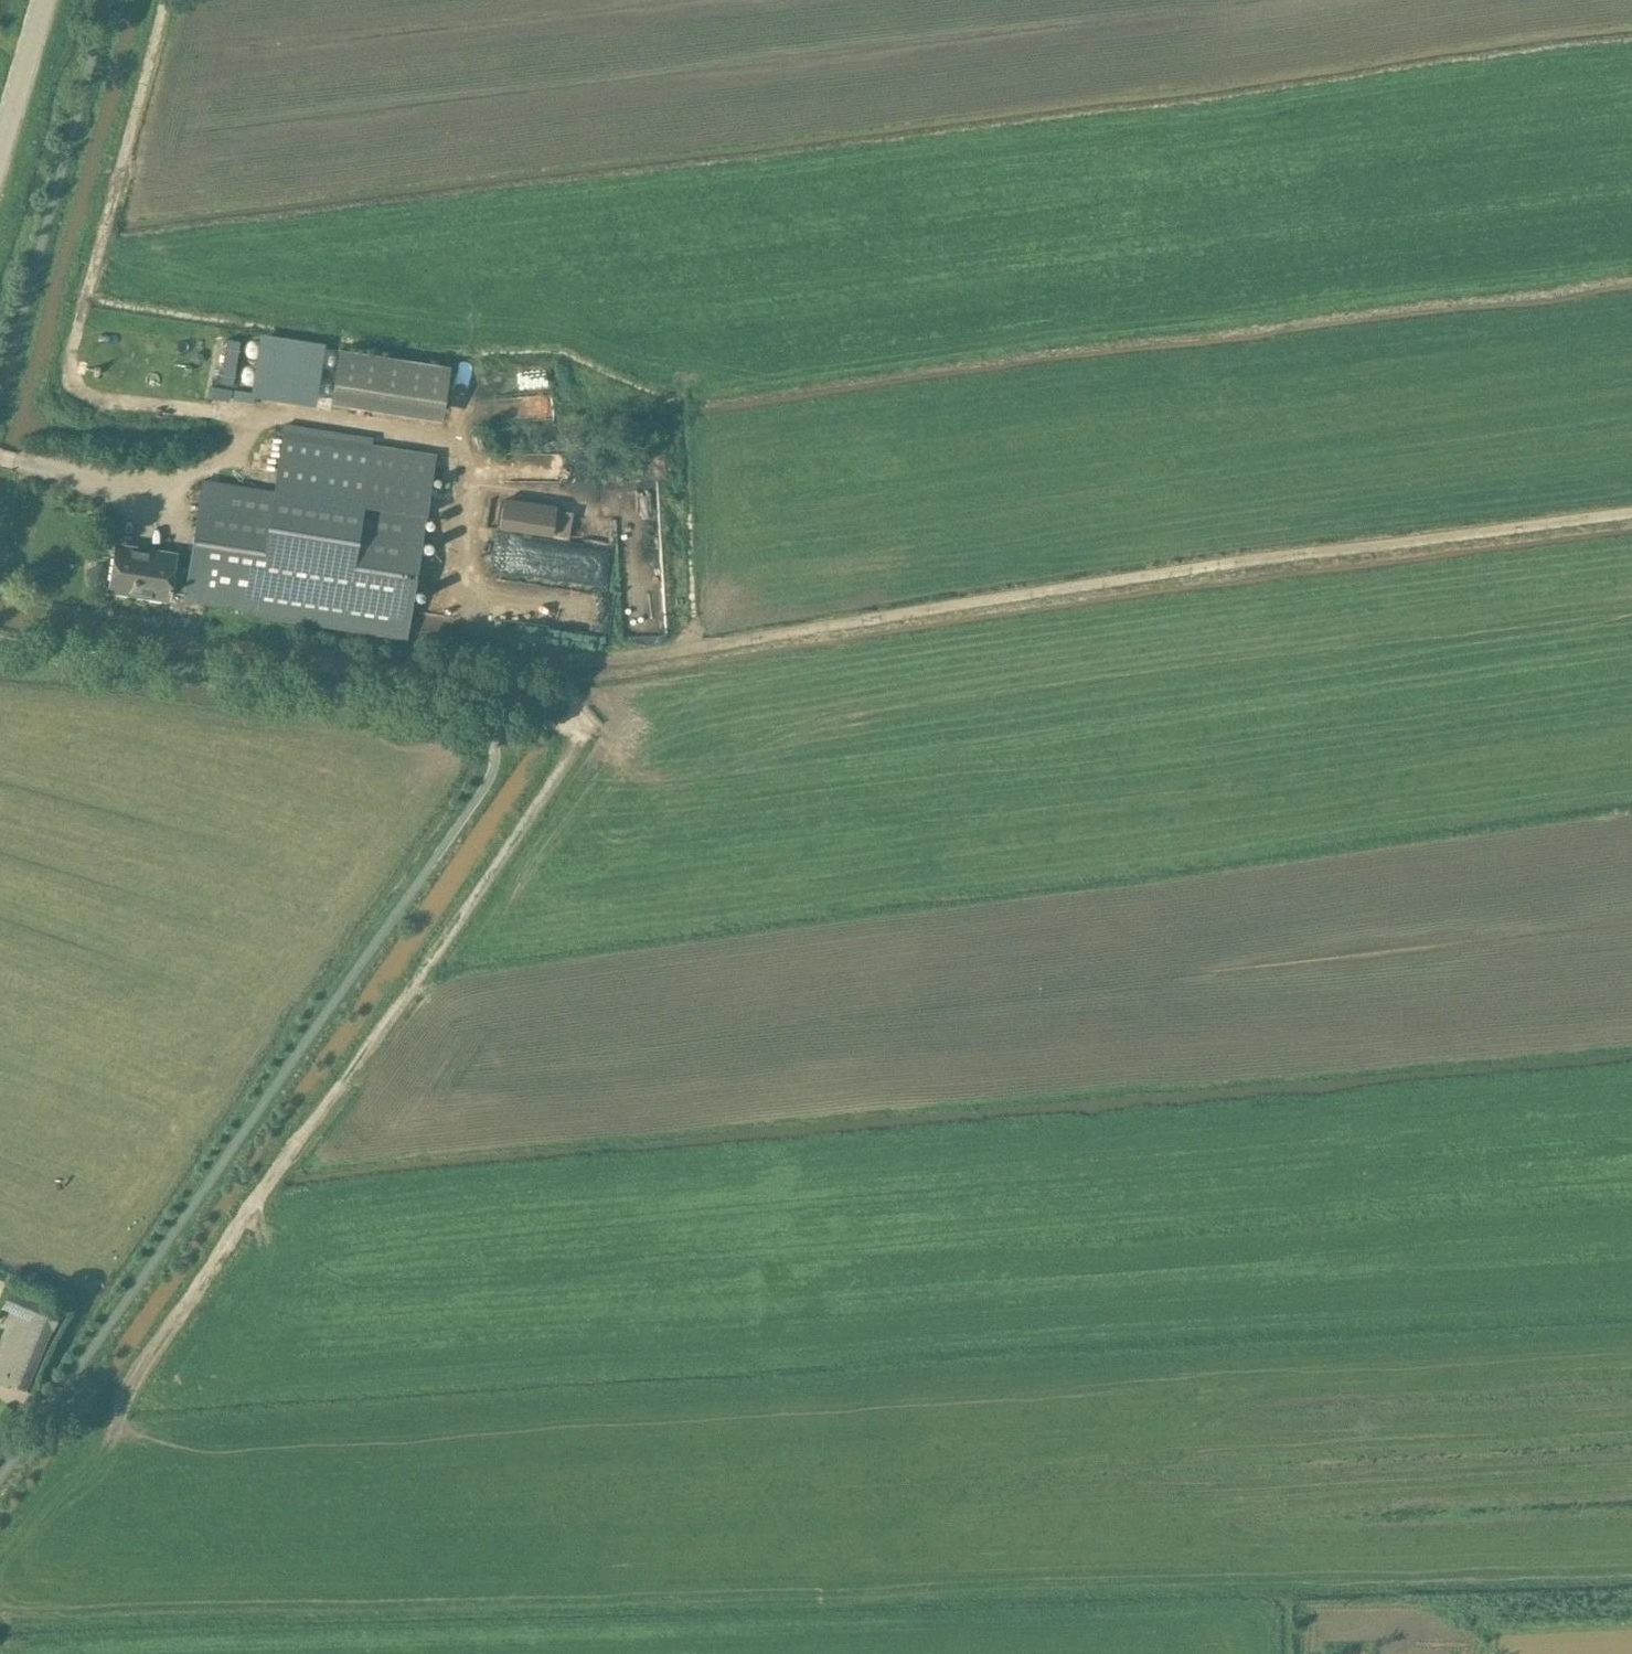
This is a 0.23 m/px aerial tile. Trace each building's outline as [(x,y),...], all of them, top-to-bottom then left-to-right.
[(318,405),(326,341),(260,332),(253,388),(215,383),(213,392),(318,405)] [(339,348),(332,392),(441,409),(448,365),(339,348)] [(434,453),(373,443),(283,429),(274,490),(203,478),(183,600),(408,635),(434,453)] [(501,499),(498,527),(571,535),(574,506),(501,499)] [(606,593),(614,548),(508,529),(494,610),(604,629),(610,594),(606,593)] [(116,544),(110,584),(109,592),(169,601),(170,594),(176,553),(116,544)] [(62,1313),(11,1289),(3,1307),(32,1321),(7,1381),(25,1390),(52,1327),(54,1328),(62,1313)]
